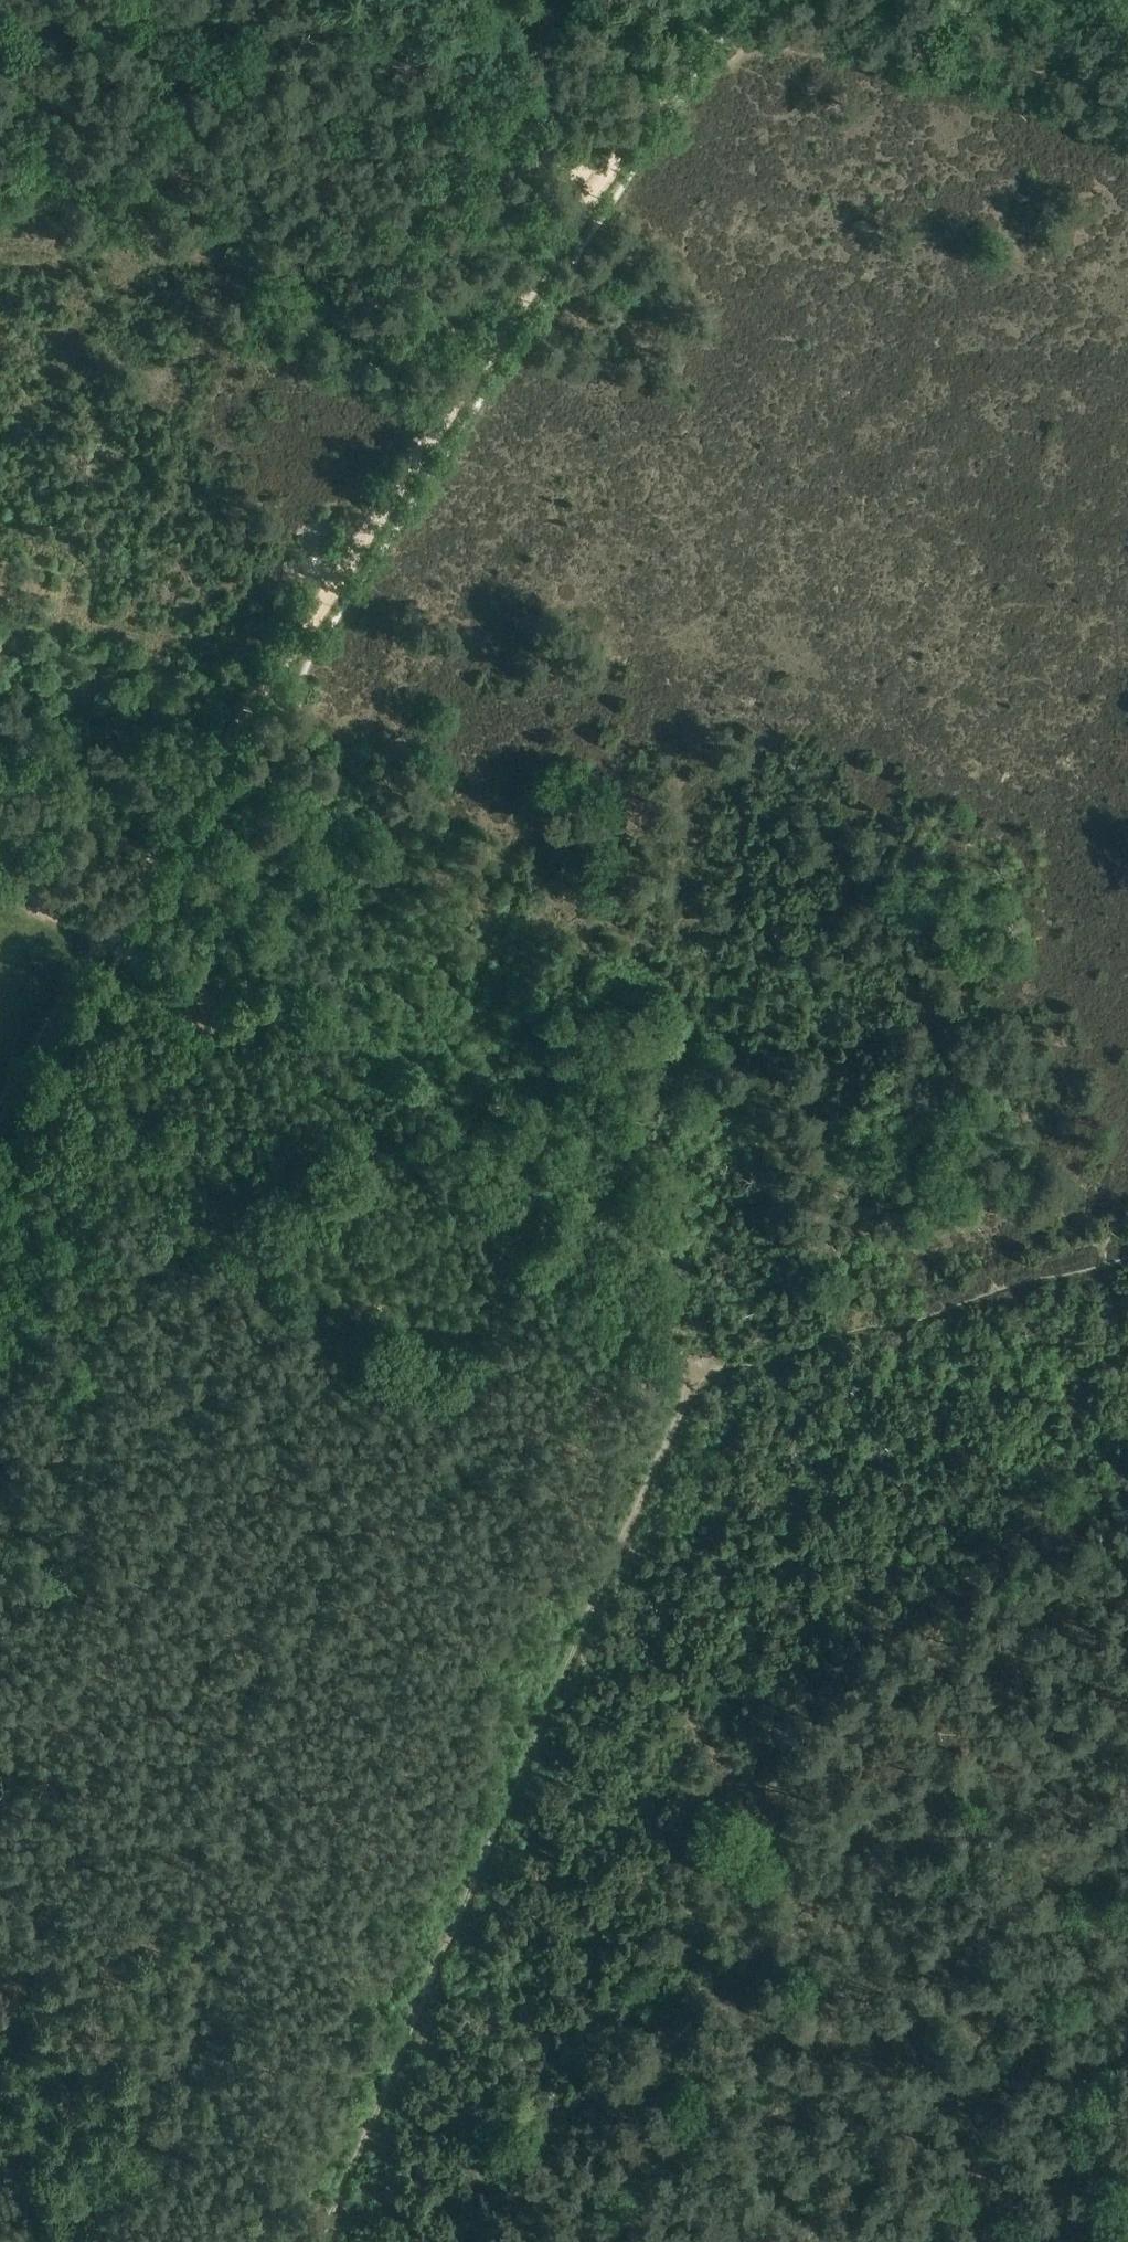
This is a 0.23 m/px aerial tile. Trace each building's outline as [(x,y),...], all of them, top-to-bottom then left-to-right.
[(361,464),(376,472),(393,441),(379,433),(361,464)]
